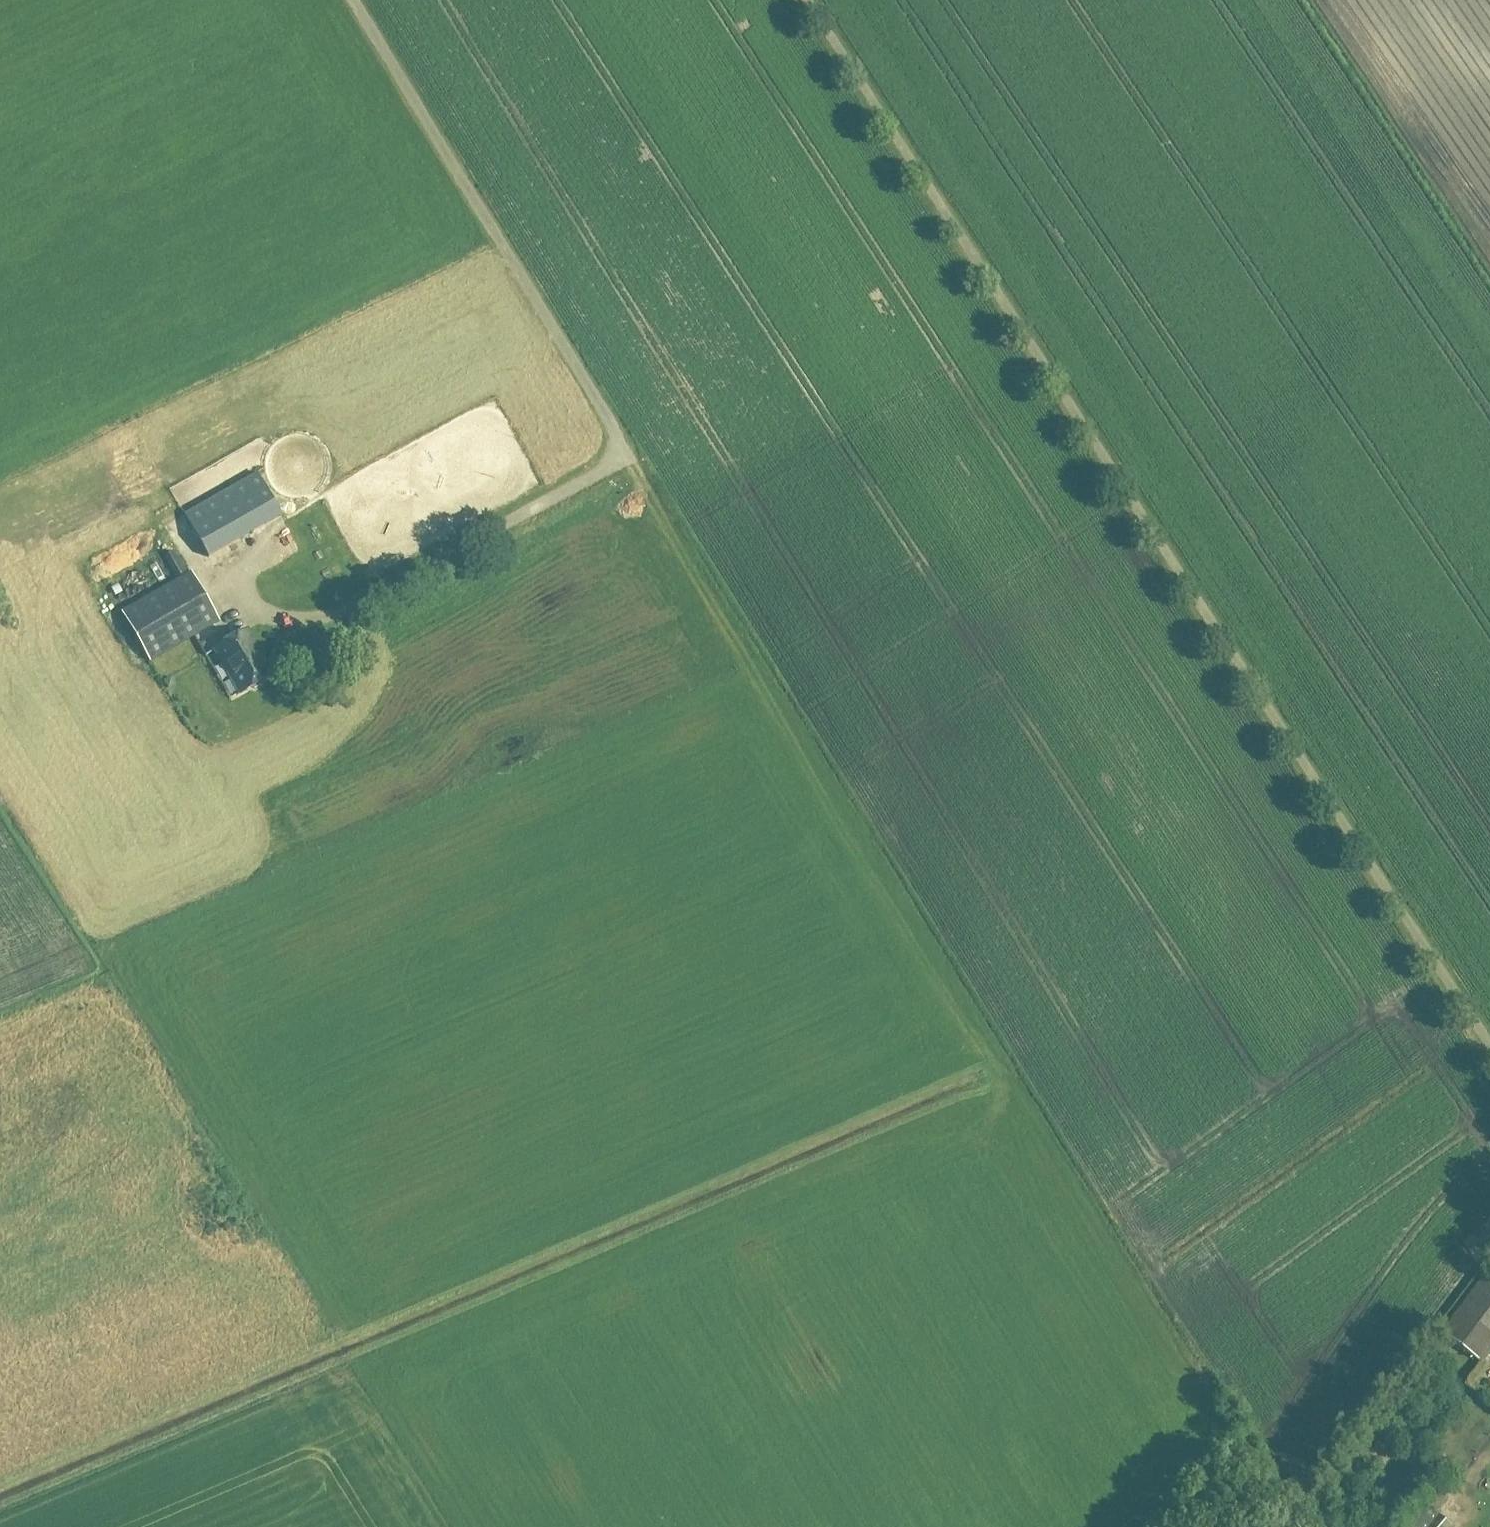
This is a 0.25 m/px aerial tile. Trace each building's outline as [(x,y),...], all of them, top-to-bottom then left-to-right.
[(251,532),(227,490),(184,515),(208,556),(251,532)] [(145,599),(121,612),(149,661),(218,622),(191,573),(145,599)] [(247,631),(218,647),(234,677),(238,675),(247,690),(250,688),(254,689),(261,686),(262,681),(272,676),(247,631)] [(1483,1365),(1489,1356),(1489,1279),(1484,1274),(1442,1333),(1483,1365)] [(1434,1526),(1447,1526),(1452,1521),(1445,1515),(1434,1526)]
